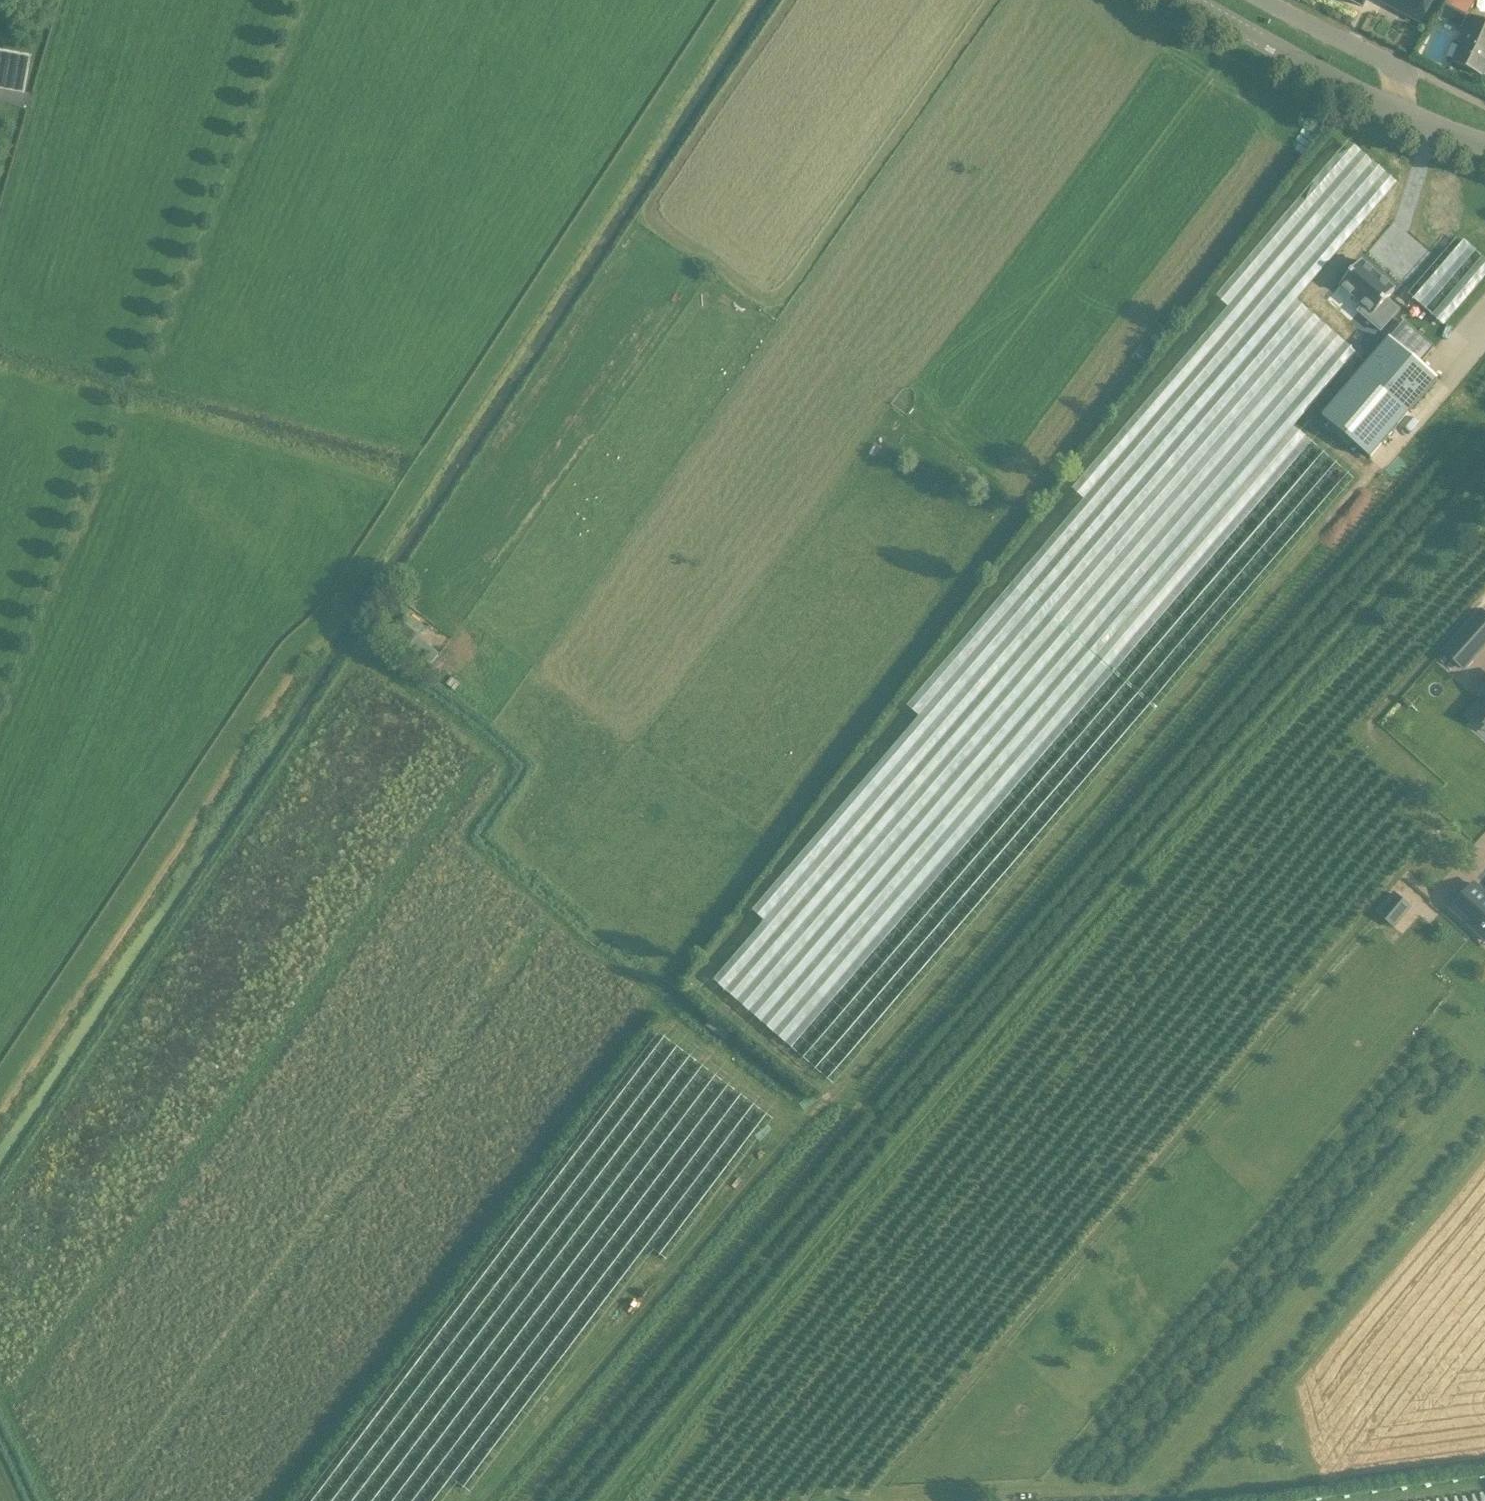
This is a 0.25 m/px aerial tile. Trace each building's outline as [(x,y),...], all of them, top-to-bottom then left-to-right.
[(1383,2),(1420,22),(1432,0),(1384,0),(1383,2)] [(1438,17),(1461,29),(1476,0),(1447,0),(1438,17)] [(1484,68),(1484,24),(1472,18),(1453,62),(1482,74),(1484,68)] [(1380,331),(1399,309),(1387,298),(1395,289),(1362,260),(1340,285),(1362,304),(1357,310),(1380,331)] [(1397,437),(1458,364),(1420,336),(1362,408),(1397,437)] [(1481,611),(1444,654),(1462,670),(1484,643),(1484,614),(1481,611)] [(1470,716),(1484,730),(1484,700),(1470,716)] [(1474,881),(1449,908),(1484,941),(1484,892),(1474,881)] [(1394,894),(1377,913),(1392,926),(1409,906),(1394,894)]
